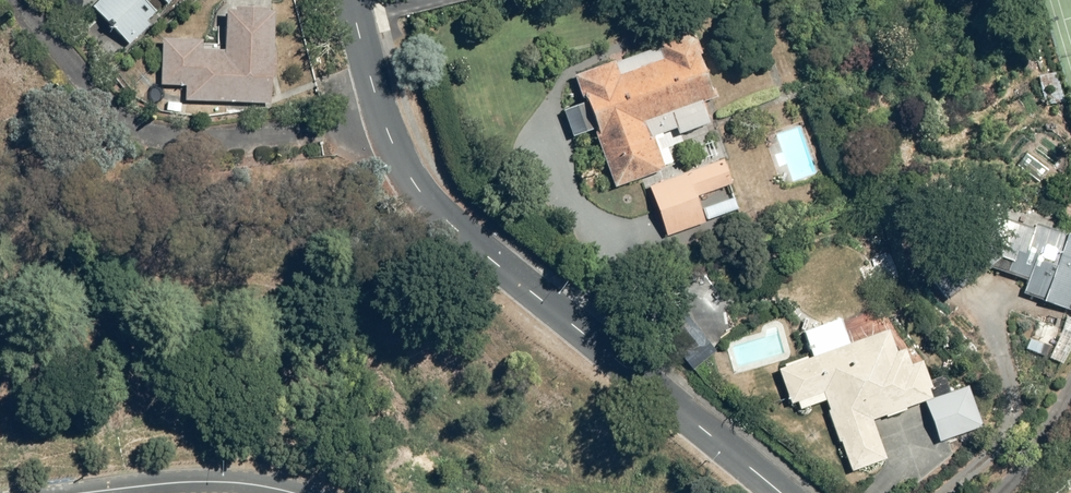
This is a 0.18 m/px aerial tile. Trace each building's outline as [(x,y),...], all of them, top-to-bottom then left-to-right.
[(93,5),(129,42),(162,11),(150,0),(98,0),(93,5)] [(204,40),(161,40),(162,84),(187,84),(187,102),(276,101),(274,14),(266,14),(266,7),(235,8),(235,13),(224,13),(224,50),(205,51),(204,40)] [(577,70),(579,76),(587,102),(566,109),(574,136),(598,129),(599,134),(597,135),(613,188),(646,178),(649,188),(651,188),(666,236),(704,224),(696,195),(731,185),(721,153),(676,167),(666,132),(676,129),(677,132),(710,122),(703,99),(716,95),(696,29),(658,40),(663,57),(617,70),(614,60),(577,70)] [(735,197),(704,206),(708,218),(738,209),(735,197)] [(1070,308),(1070,234),(1006,211),(987,266),(1028,280),(1023,293),(1070,309),(1070,308)] [(690,317),(685,310),(675,318),(698,347),(707,339),(715,349),(731,336),(725,328),(735,320),(726,309),(730,305),(720,293),(690,317)] [(1068,313),(1055,346),(1070,352),(1070,314),(1068,313)] [(793,409),(823,398),(849,471),(888,458),(874,419),(933,398),(918,359),(910,362),(905,347),(894,350),(887,330),(778,369),(793,409)]
